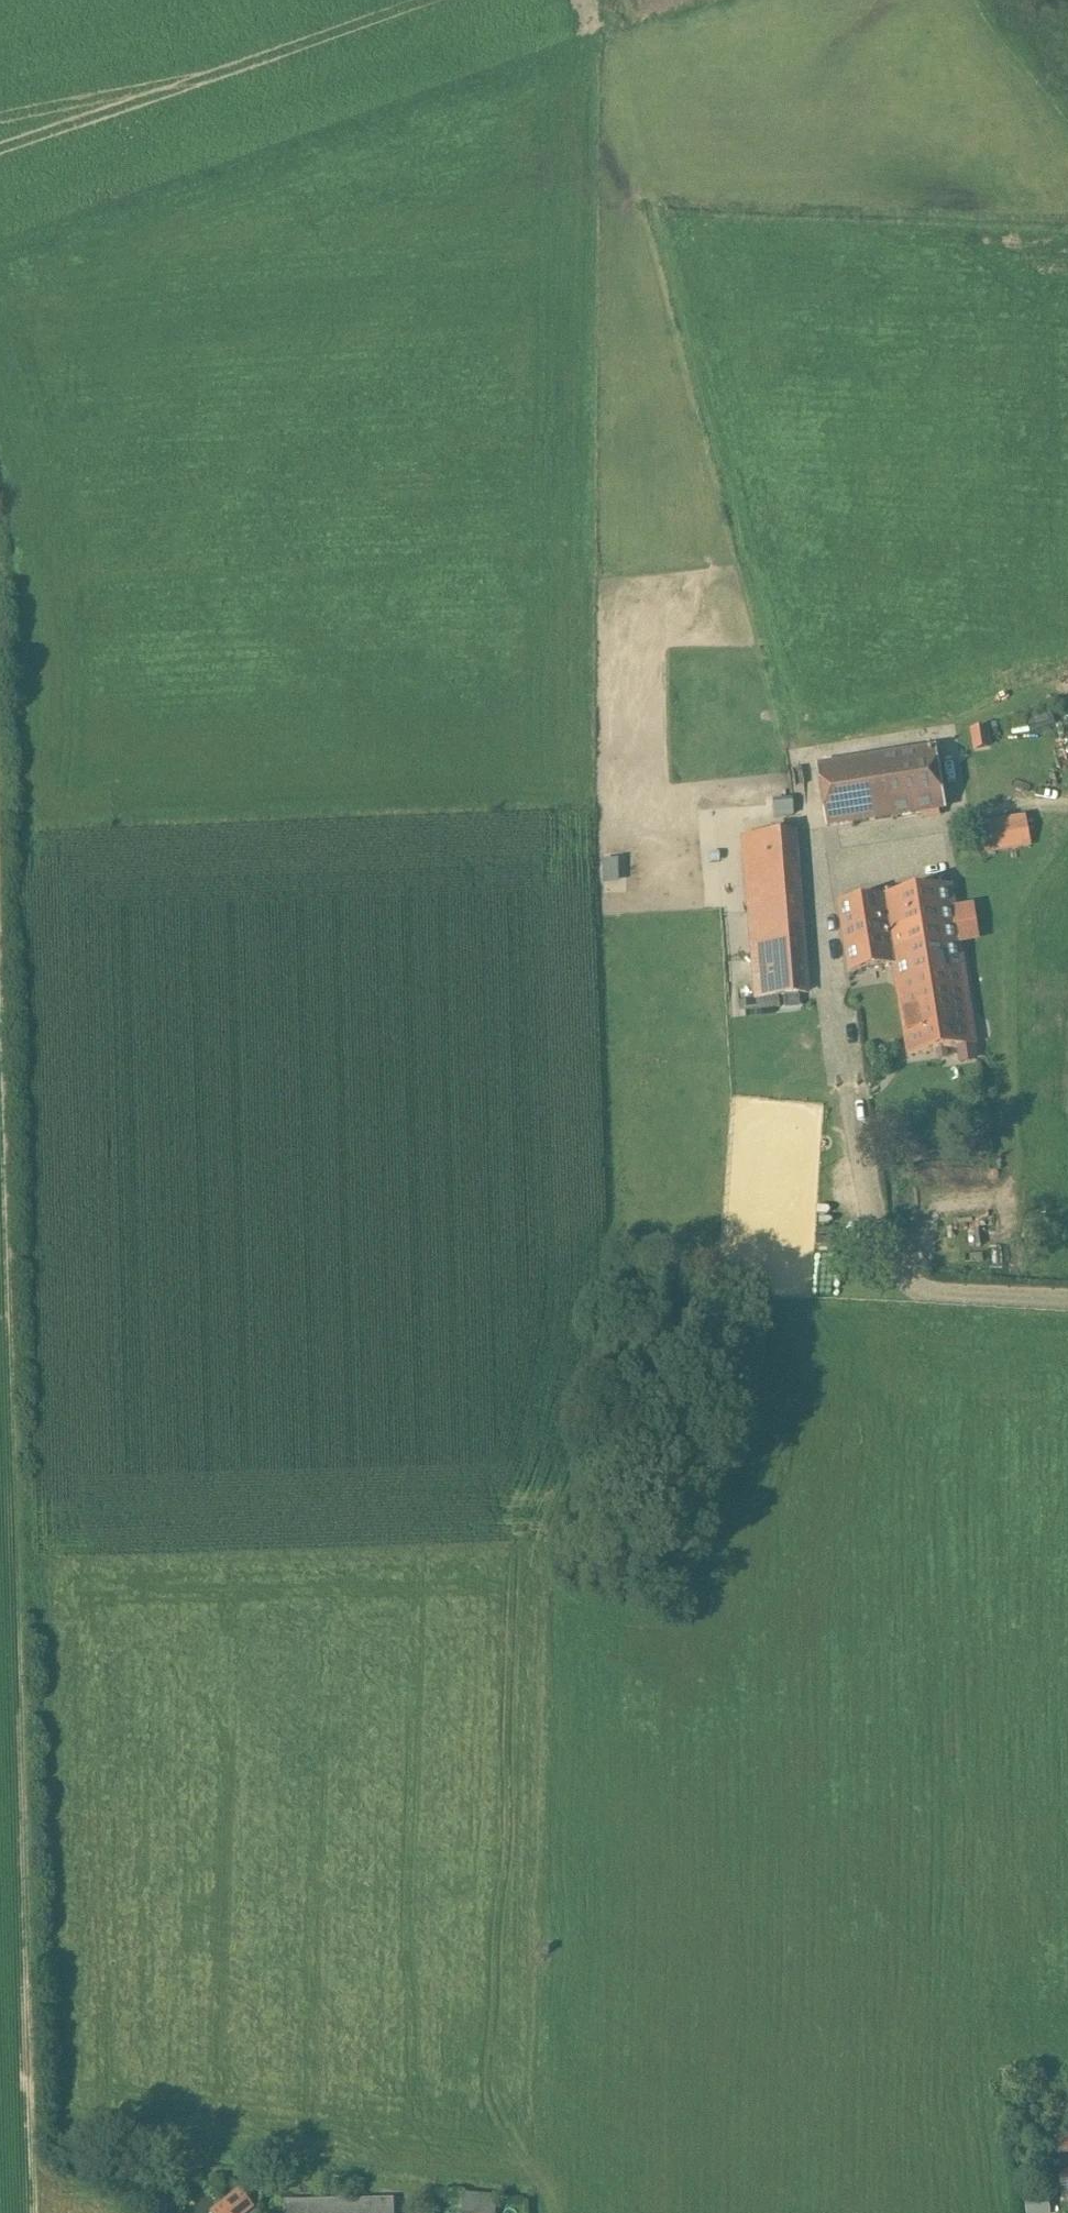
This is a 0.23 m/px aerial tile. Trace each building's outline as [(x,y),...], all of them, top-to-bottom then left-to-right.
[(991,727),(976,728),(977,749),(992,748),(991,727)] [(937,748),(819,767),(828,826),(946,807),(937,748)] [(1036,813),(992,820),(997,851),(1041,844),(1036,813)] [(793,835),(743,838),(746,871),(760,870),(767,967),(803,964),(793,835)] [(608,858),(609,883),(626,882),(625,858),(608,858)] [(841,904),(850,970),(895,964),(961,955),(952,888),(841,904)] [(961,955),(895,964),(909,1055),(975,1045),(961,955)] [(1062,2194),(1067,2194),(1067,2168),(1059,2169),(1062,2194)] [(213,2210),(215,2212),(243,2212),(257,2202),(244,2186),(213,2210)] [(503,2193),(466,2192),(466,2212),(502,2212),(503,2193)] [(281,2204),(281,2212),(392,2212),(392,2202),(281,2204)]
